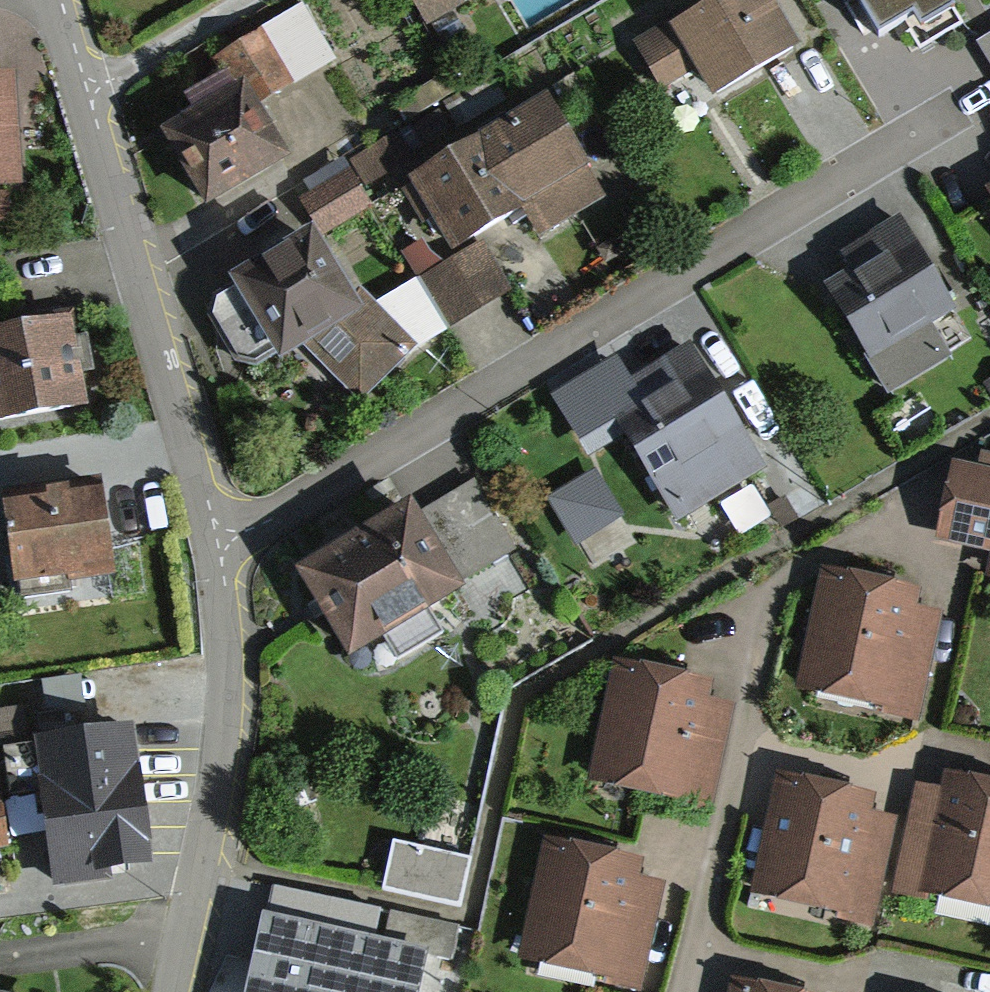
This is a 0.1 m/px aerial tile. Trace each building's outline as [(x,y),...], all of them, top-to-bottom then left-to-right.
[(428,27),(474,0),(412,0),(428,27)] [(693,67),(715,103),(800,51),(769,0),(728,0),(682,28),(677,20),(637,44),(663,86),(693,67)] [(949,0),(862,0),(879,29),(895,20),(903,35),(912,30),(921,46),(962,23),(949,0)] [(182,99),(193,116),(244,86),(256,106),(335,59),(301,1),(206,58),(218,78),(182,99)] [(978,44),(989,64),(989,36),(978,44)] [(0,78),(0,198),(22,197),(14,77),(0,78)] [(193,116),(161,135),(205,213),(290,165),(256,106),(244,86),(193,116)] [(546,101),(408,183),(411,188),(403,193),(425,229),(432,225),(453,259),(421,278),(449,326),(508,291),(477,239),(520,215),(537,241),(604,200),(546,101)] [(350,172),(305,196),(327,238),(374,213),(363,192),(415,164),(398,133),(344,161),(350,172)] [(899,219),(840,253),(851,273),(826,286),(888,395),(949,360),(931,327),(953,315),(899,219)] [(281,367),(309,351),(359,404),(416,353),(359,288),(354,294),(314,229),(226,279),(235,292),(219,302),(215,319),(241,364),(258,366),(275,356),(281,367)] [(0,331),(0,427),(88,411),(71,318),(0,331)] [(618,357),(553,395),(593,461),(624,442),(674,526),(764,472),(689,346),(633,380),(618,357)] [(949,465),(934,548),(988,558),(984,581),(989,582),(989,460),(988,459),(985,471),(949,465)] [(593,475),(551,501),(592,568),(634,543),(593,475)] [(740,528),(775,515),(763,483),(729,496),(740,528)] [(414,505),(298,572),(351,661),(460,597),(451,582),(510,548),(473,485),(421,516),(414,505)] [(101,493),(6,506),(17,589),(113,575),(101,493)] [(920,590),(821,569),(794,695),(915,721),(938,614),(916,609),(920,590)] [(715,686),(613,662),(584,787),(707,816),(733,705),(711,700),(715,686)] [(131,735),(30,748),(47,876),(148,862),(131,735)] [(0,770),(0,843),(11,843),(9,770),(0,770)] [(915,786),(889,897),(927,906),(929,899),(989,914),(989,785),(943,774),(939,792),(915,786)] [(875,797),(778,775),(751,894),(841,915),(840,919),(873,927),(897,821),(871,815),(875,797)] [(481,850),(490,799),(446,792),(437,843),(481,850)] [(546,841),(521,969),(639,991),(640,991),(661,885),(638,880),(642,860),(546,841)] [(468,862),(393,845),(383,890),(458,907),(468,862)] [(280,888),(262,965),(295,972),(290,991),(421,991),(429,957),(452,962),(459,927),(280,888)] [(734,982),(732,991),(778,991),(734,982)]
